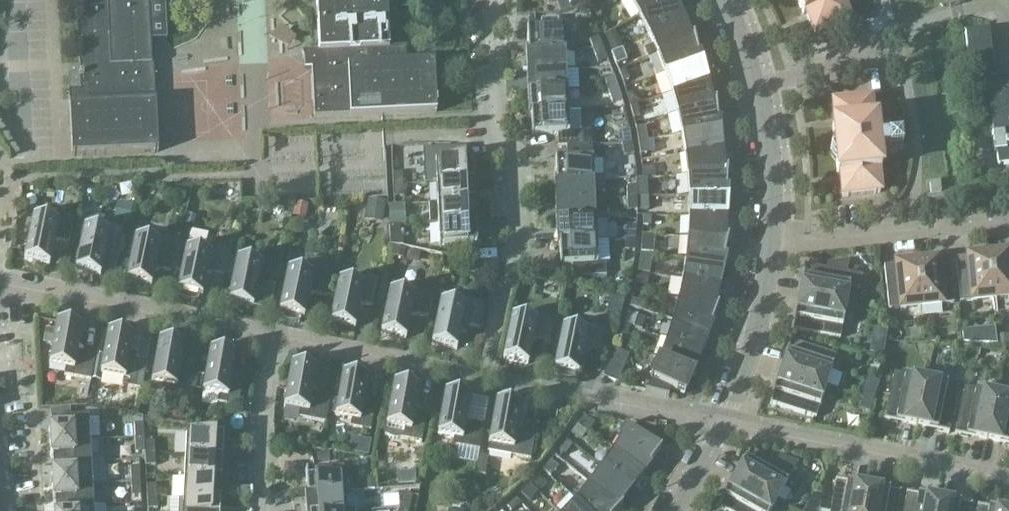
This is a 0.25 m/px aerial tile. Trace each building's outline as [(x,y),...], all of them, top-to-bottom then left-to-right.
[(79,62),(80,74),(68,75),(69,92),(68,92),(68,99),(69,106),(71,156),(81,156),(127,154),(157,152),(155,102),(153,73),(151,73),(148,0),(76,0),(79,62)] [(318,53),(302,54),(302,59),(303,59),(304,70),(311,70),(314,118),(349,116),(350,117),(381,116),(436,113),(435,99),(433,63),(406,64),(405,49),(388,50),(386,0),(316,0),(318,53)] [(592,3),(596,14),(602,12),(604,7),(619,1),(619,0),(603,0),(592,3)] [(638,17),(669,0),(628,0),(638,17)] [(638,17),(648,36),(682,19),(672,0),(669,0),(638,17)] [(837,0),(795,0),(797,1),(803,15),(805,14),(837,0)] [(805,14),(814,34),(848,19),(840,0),(837,0),(805,14)] [(526,30),(527,52),(565,50),(563,28),(558,28),(558,19),(540,20),(541,29),(526,30)] [(656,54),(691,40),(691,39),(682,19),(648,36),(653,46),(643,50),(647,58),(656,54)] [(614,31),(604,35),(611,52),(621,48),(614,31)] [(994,78),(987,33),(986,31),(962,34),(970,81),(994,78)] [(593,52),(602,48),(598,37),(589,41),(593,52)] [(656,54),(664,74),(699,61),(693,37),(692,37),(692,39),(691,39),(691,40),(656,54)] [(607,60),(602,48),(593,52),(597,63),(607,60)] [(622,49),(611,53),(615,65),(626,61),(622,49)] [(527,52),(528,72),(566,71),(565,50),(527,52)] [(699,61),(664,74),(671,94),(707,83),(699,61)] [(622,83),(629,80),(624,68),(618,71),(622,83)] [(528,72),(529,93),(567,91),(566,71),(528,72)] [(604,80),(608,92),(617,89),(614,77),(604,80)] [(988,93),(987,93),(993,137),(990,137),(993,154),(995,154),(997,168),(1008,166),(1008,90),(1006,90),(1005,80),(986,82),(988,93)] [(713,105),(713,104),(707,83),(671,94),(676,114),(713,105)] [(617,89),(608,92),(612,103),(621,100),(617,89)] [(567,91),(529,93),(530,113),(568,111),(567,91)] [(631,92),(626,94),(626,95),(629,106),(636,104),(641,103),(638,96),(631,92)] [(835,126),(872,122),(870,100),(832,104),(835,126)] [(714,104),(713,104),(713,105),(676,114),(681,134),(718,127),(715,102),(714,102),(714,104)] [(633,119),(639,117),(636,104),(629,106),(633,119)] [(580,111),(568,111),(530,113),(531,135),(557,134),(557,147),(566,146),(581,146),(580,111)] [(833,141),(830,151),(901,144),(900,137),(883,139),(882,131),(876,132),(875,121),(872,122),(835,126),(832,126),(833,141)] [(637,143),(644,141),(647,141),(645,127),(635,129),(637,143)] [(681,134),(684,155),(721,150),(718,127),(681,134)] [(619,132),(621,144),(631,142),(629,131),(619,132)] [(644,141),(637,143),(640,155),(646,154),(644,141)] [(631,142),(621,144),(624,156),(633,154),(631,142)] [(840,176),(877,172),(880,171),(879,161),(885,160),(884,153),(901,151),(901,144),(830,151),(835,161),(837,176),(840,176)] [(554,160),(555,182),(593,180),(591,145),(581,146),(566,146),(566,159),(554,160)] [(424,184),(436,183),(473,182),(472,159),(467,160),(466,148),(422,150),(424,184)] [(684,155),(686,175),(724,172),(721,150),(684,155)] [(653,165),(641,166),(642,177),(654,176),(653,165)] [(725,172),(724,172),(686,175),(688,196),(725,195),(727,170),(726,170),(725,172)] [(877,172),(840,176),(842,197),(879,193),(877,172)] [(392,173),(392,185),(402,185),(402,173),(392,173)] [(636,179),(636,187),(636,197),(647,197),(646,179),(636,179)] [(555,182),(556,202),(594,201),(593,180),(555,182)] [(436,183),(437,204),(474,202),(473,182),(436,183)] [(928,193),(938,192),(936,182),(927,183),(928,193)] [(402,185),(392,185),(393,197),(403,197),(402,185)] [(626,187),(626,199),(636,199),(636,197),(636,187),(626,187)] [(688,196),(688,217),(725,218),(725,195),(688,196)] [(646,198),(637,198),(637,210),(646,210),(646,198)] [(636,199),(626,199),(627,211),(637,211),(636,199)] [(367,200),(365,215),(383,217),(385,203),(367,200)] [(295,201),(292,215),(305,218),(308,204),(295,201)] [(556,202),(557,223),(595,221),(594,201),(556,202)] [(438,224),(475,222),(474,202),(437,204),(438,224)] [(35,210),(24,260),(49,265),(54,240),(68,243),(74,218),(35,210)] [(388,225),(398,224),(398,214),(388,214),(388,225)] [(187,215),(185,225),(193,227),(195,217),(187,215)] [(642,217),(642,226),(650,227),(650,217),(642,217)] [(688,217),(687,238),(724,241),(724,240),(725,218),(688,217)] [(595,221),(557,223),(558,243),(596,241),(595,221)] [(476,231),(475,222),(438,224),(439,246),(443,246),(450,246),(450,250),(450,253),(465,252),(472,252),(472,249),(480,248),(479,231),(476,231)] [(84,228),(75,271),(100,276),(105,251),(117,253),(122,228),(102,224),(100,231),(84,228)] [(399,238),(398,224),(388,225),(390,246),(402,246),(402,238),(399,238)] [(626,227),(625,239),(635,239),(636,227),(626,227)] [(151,286),(155,268),(173,272),(179,240),(137,231),(126,281),(151,286)] [(726,240),(724,240),(724,241),(687,238),(685,259),(722,263),(728,239),(726,238),(726,240)] [(635,239),(625,239),(624,251),(634,251),(635,239)] [(225,276),(230,250),(187,241),(177,292),(202,297),(207,272),(225,276)] [(597,264),(596,241),(558,243),(559,265),(571,265),(572,277),(605,276),(605,263),(597,264)] [(641,244),(640,252),(653,253),(653,245),(641,244)] [(987,251),(992,300),(1008,298),(1008,253),(1007,253),(1007,255),(1002,256),(1001,249),(987,251)] [(992,300),(987,251),(973,252),(974,259),(968,259),(968,257),(955,259),(960,303),(971,301),(972,302),(992,300)] [(645,267),(647,254),(640,253),(638,266),(645,267)] [(270,285),(275,260),(254,255),(253,263),(237,259),(228,302),(253,307),(258,283),(270,285)] [(916,258),(921,307),(941,305),(953,303),(949,259),(935,261),(935,263),(930,263),(929,257),(916,258)] [(327,297),(334,264),(307,258),(304,273),(288,270),(279,313),(283,314),(281,319),(285,321),(288,323),(291,323),(295,323),(298,323),(300,317),(304,318),(309,293),(327,297)] [(900,309),(921,307),(916,258),(901,259),(902,266),(897,266),(897,265),(883,266),(888,310),(900,309)] [(685,259),(682,279),(719,286),(722,263),(685,259)] [(803,279),(800,298),(845,307),(849,288),(859,290),(862,276),(846,273),(848,262),(828,264),(827,270),(805,266),(804,265),(801,279),(803,279)] [(637,272),(635,285),(646,288),(649,274),(637,272)] [(371,306),(377,281),(356,277),(355,284),(339,281),(330,323),(354,329),(360,304),(371,306)] [(714,308),(719,286),(682,279),(678,300),(714,308)] [(405,339),(410,314),(428,318),(434,293),(391,284),(389,291),(381,334),(405,339)] [(442,294),(431,345),(456,350),(460,332),(466,333),(468,326),(479,329),(485,303),(442,294)] [(845,307),(800,298),(797,318),(795,317),(792,331),(794,331),(840,339),(845,307)] [(716,308),(714,308),(678,300),(672,320),(708,330),(718,307),(717,306),(716,308)] [(628,312),(624,325),(640,331),(645,318),(628,312)] [(536,322),(532,340),(546,343),(551,317),(537,314),(535,322),(536,322)] [(527,365),(532,340),(536,322),(535,322),(512,317),(503,359),(527,365)] [(564,320),(554,370),(558,371),(556,377),(560,379),(563,380),(566,381),(569,381),(573,380),(574,374),(578,375),(583,350),(602,354),(607,329),(564,320)] [(672,320),(666,340),(702,352),(708,330),(672,320)] [(57,322),(49,365),(65,368),(64,376),(90,381),(92,373),(95,355),(77,352),(81,327),(57,322)] [(48,323),(47,332),(54,333),(56,324),(48,323)] [(625,339),(630,327),(623,325),(619,337),(625,339)] [(931,331),(923,331),(923,341),(934,341),(934,334),(931,331)] [(133,336),(108,332),(103,357),(100,375),(130,380),(128,388),(142,390),(146,364),(134,362),(136,355),(129,354),(133,336)] [(694,373),(702,352),(666,340),(659,359),(694,373)] [(184,345),(159,341),(150,391),(193,399),(197,374),(185,371),(187,364),(180,363),(184,345)] [(788,355),(782,373),(825,387),(835,356),(791,342),(791,341),(790,341),(786,354),(788,355)] [(973,347),(971,354),(979,355),(981,349),(973,347)] [(603,376),(618,382),(629,354),(615,348),(603,376)] [(235,355),(210,350),(205,376),(203,391),(202,393),(218,396),(217,404),(238,407),(242,382),(230,379),(235,355)] [(95,355),(92,373),(100,375),(103,357),(95,355)] [(325,423),(330,398),(330,397),(312,394),(316,369),(310,368),(311,360),(299,358),(298,366),(291,365),(284,408),(300,411),(298,418),(325,423)] [(684,395),(694,373),(659,359),(650,380),(644,391),(668,397),(668,396),(668,395),(671,389),(684,395)] [(825,387),(782,373),(776,392),(774,391),(770,404),(771,405),(771,404),(815,418),(825,387)] [(916,425),(925,380),(893,373),(884,419),(883,420),(897,423),(897,421),(916,425)] [(343,374),(335,414),(335,417),(351,420),(350,427),(370,431),(375,405),(363,403),(367,378),(343,374)] [(198,375),(195,389),(203,391),(205,376),(198,375)] [(958,387),(925,380),(916,425),(935,429),(935,431),(948,434),(948,432),(958,387)] [(394,383),(386,426),(384,436),(385,436),(389,438),(392,440),(396,439),(400,439),(421,443),(426,415),(414,413),(418,388),(394,383)] [(968,436),(987,440),(996,395),(964,388),(954,434),(954,435),(967,438),(968,436)] [(479,451),(483,425),(465,422),(470,397),(445,392),(437,435),(453,438),(452,446),(479,451)] [(987,440),(1006,444),(1005,446),(1008,446),(1008,397),(996,395),(987,440)] [(530,460),(531,455),(533,455),(536,443),(533,443),(535,434),(516,431),(521,406),(517,405),(518,400),(515,398),(511,396),(508,396),(505,396),(501,397),(500,402),(496,402),(487,452),(530,460)] [(863,400),(861,408),(869,410),(871,402),(863,400)] [(584,416),(579,424),(589,431),(595,423),(584,416)] [(49,443),(90,441),(88,419),(52,421),(52,429),(49,429),(49,443)] [(117,436),(131,436),(131,419),(117,419),(117,436)] [(624,431),(613,449),(645,470),(661,450),(660,449),(658,451),(644,442),(652,430),(654,430),(654,429),(629,423),(624,431)] [(133,424),(134,439),(143,439),(143,424),(133,424)] [(576,426),(571,433),(576,436),(582,428),(576,425),(576,426)] [(186,434),(185,456),(222,458),(223,436),(186,434)] [(144,453),(144,442),(143,439),(134,439),(135,454),(144,453)] [(102,441),(90,441),(49,443),(50,458),(54,458),(54,465),(91,463),(103,462),(102,441)] [(565,441),(558,450),(564,455),(572,446),(565,441)] [(144,453),(154,453),(154,442),(144,442),(144,453)] [(613,449),(601,467),(632,489),(645,470),(613,449)] [(736,479),(776,502),(792,473),(774,463),(751,450),(750,449),(743,461),(745,462),(736,479)] [(155,466),(154,453),(144,453),(145,466),(155,466)] [(185,456),(184,478),(221,480),(222,458),(185,456)] [(778,456),(774,463),(792,473),(797,463),(778,456)] [(488,458),(478,457),(475,474),(484,476),(488,458)] [(550,461),(542,471),(549,477),(557,467),(550,461)] [(91,463),(54,465),(54,472),(51,472),(52,487),(92,484),(91,463)] [(130,482),(140,481),(139,467),(130,468),(130,482)] [(618,507),(618,506),(632,489),(601,467),(588,483),(618,507)] [(305,473),(306,495),(344,492),(342,470),(305,473)] [(537,476),(530,484),(538,491),(546,482),(538,475),(537,476)] [(220,502),(221,480),(184,478),(182,500),(220,502)] [(776,502),(736,479),(726,496),(725,495),(718,507),(719,508),(719,507),(725,510),(771,510),(776,502)] [(140,496),(140,481),(130,482),(131,497),(140,496)] [(867,489),(848,485),(848,483),(835,481),(835,482),(830,510),(863,510),(867,489)] [(618,506),(618,507),(588,483),(575,500),(588,510),(618,510),(622,507),(621,506),(619,507),(618,506)] [(93,506),(92,484),(52,487),(52,501),(56,501),(56,508),(93,506)] [(147,497),(157,496),(156,485),(146,485),(147,497)] [(529,485),(520,494),(529,503),(538,493),(529,485)] [(863,510),(896,510),(900,494),(900,493),(887,490),(886,492),(867,489),(863,510)] [(306,495),(308,510),(345,510),(344,492),(306,495)] [(402,494),(400,506),(410,507),(412,495),(402,494)] [(938,501),(919,498),(919,496),(906,494),(905,495),(906,495),(903,510),(936,510),(938,501)] [(157,509),(157,496),(147,497),(147,509),(157,509)] [(520,504),(516,499),(506,507),(509,510),(512,510),(520,504)] [(220,502),(182,500),(182,501),(178,501),(178,510),(219,510),(220,502)] [(565,510),(588,510),(575,500),(565,510)] [(938,501),(936,510),(970,510),(970,506),(971,507),(971,505),(957,503),(957,505),(938,501)]
